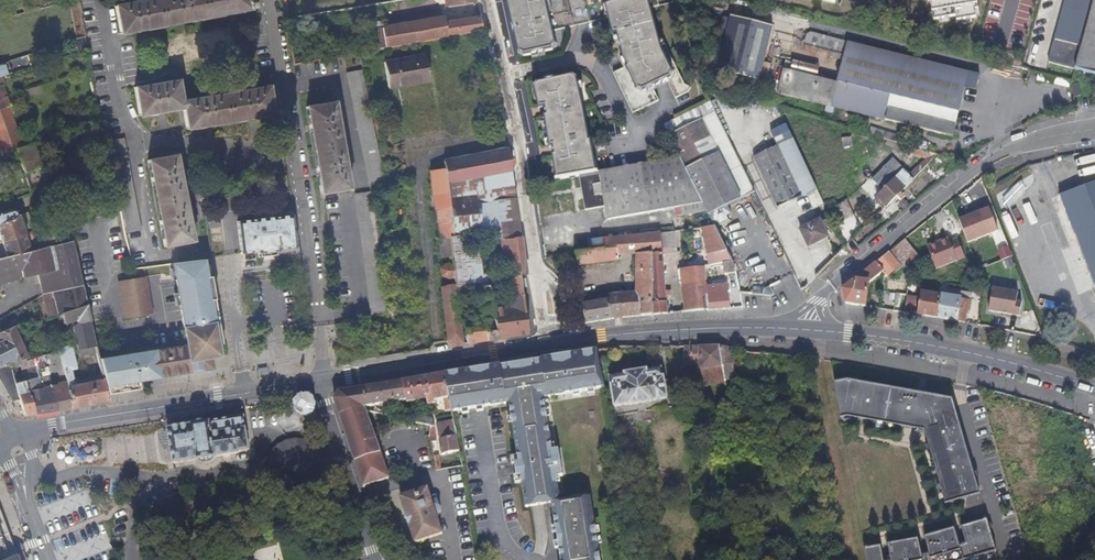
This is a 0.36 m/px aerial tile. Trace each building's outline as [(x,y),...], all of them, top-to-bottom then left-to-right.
[(79,0),(74,0),(70,1),(77,40),(86,37),(79,0)] [(251,10),(254,9),(253,3),(249,4),(249,0),(145,0),(141,1),(140,0),(133,0),(133,2),(114,6),(119,35),(251,10)] [(546,0),(507,0),(512,26),(519,24),(520,33),(514,34),(519,54),(524,57),(553,51),(556,45),(553,32),(546,0)] [(553,32),(609,19),(605,5),(625,0),(546,0),(553,32)] [(662,39),(659,39),(649,0),(625,0),(605,5),(609,19),(613,35),(617,35),(621,50),(623,59),(627,67),(613,74),(614,75),(633,114),(659,101),(653,89),(667,82),(675,99),(688,93),(691,88),(685,85),(662,39)] [(658,0),(649,0),(651,8),(660,6),(658,0)] [(933,23),(976,15),(972,0),(927,0),(933,23)] [(1052,0),(1041,0),(1037,14),(1033,30),(1031,36),(1041,38),(1049,10),(1052,0)] [(1094,0),(1065,0),(1054,40),(1049,63),(1076,70),(1094,0)] [(1075,71),(1094,76),(1094,0),(1075,71)] [(767,52),(773,27),(731,16),(717,71),(760,82),(760,80),(767,81),(771,65),(773,54),(767,52)] [(417,22),(383,28),(382,28),(374,29),(368,30),(371,50),(385,48),(422,42),(447,37),(481,31),(478,17),(444,22),(443,17),(417,22)] [(520,33),(519,24),(512,26),(514,34),(520,33)] [(959,113),(969,72),(847,42),(811,33),(807,35),(804,47),(831,53),(830,58),(843,61),(838,83),(780,69),(774,93),(815,104),(886,121),(953,138),(953,136),(955,131),(956,126),(959,113)] [(430,81),(425,55),(384,62),(389,88),(430,81)] [(11,74),(8,62),(0,65),(0,77),(3,76),(11,74)] [(362,70),(346,73),(369,186),(385,183),(362,70)] [(589,137),(586,124),(577,80),(572,76),(538,84),(534,88),(539,110),(546,108),(548,115),(544,116),(550,148),(554,148),(555,148),(556,154),(555,155),(552,155),(557,180),(597,173),(591,140),(589,140),(589,137)] [(274,115),(269,86),(182,100),(179,80),(134,87),(139,117),(183,109),(187,130),(274,115)] [(1080,95),(1077,83),(1070,85),(1073,97),(1080,95)] [(16,149),(23,147),(18,134),(9,108),(11,107),(3,86),(0,87),(0,156),(1,156),(1,155),(16,149)] [(350,190),(335,102),(306,107),(321,195),(350,190)] [(719,153),(711,137),(721,132),(713,117),(704,122),(703,120),(670,136),(681,158),(707,211),(709,215),(742,199),(719,153)] [(906,138),(896,135),(878,130),(877,137),(906,146),(908,138),(906,138)] [(869,140),(870,134),(859,131),(856,136),(869,140)] [(817,190),(793,139),(779,146),(778,146),(774,137),(749,148),(778,208),(802,196),(817,190)] [(852,146),(851,137),(842,139),(844,148),(852,146)] [(734,155),(727,140),(717,144),(743,196),(752,191),(751,189),(749,184),(734,155)] [(904,145),(888,140),(886,145),(902,150),(904,145)] [(41,169),(38,156),(33,144),(23,147),(16,149),(20,160),(23,167),(25,174),(41,169)] [(877,198),(886,207),(891,202),(897,197),(901,193),(914,180),(937,155),(909,147),(907,153),(910,154),(909,155),(925,160),(910,175),(909,175),(892,159),(873,181),(883,191),(877,198)] [(511,171),(507,148),(471,154),(443,160),(445,169),(447,183),(509,171),(511,171)] [(188,217),(181,180),(187,179),(185,172),(180,173),(176,155),(147,161),(164,248),(194,242),(190,224),(196,223),(194,215),(188,217)] [(707,211),(681,158),(579,176),(585,210),(605,207),(608,221),(681,207),(682,216),(707,211)] [(453,236),(448,199),(447,183),(445,169),(429,171),(434,210),(435,209),(439,239),(438,239),(440,258),(452,256),(450,237),(453,237),(453,236)] [(1059,196),(1094,291),(1094,182),(1059,196)] [(386,313),(371,192),(355,194),(371,315),(386,313)] [(895,206),(901,200),(897,197),(891,202),(895,206)] [(882,203),(877,198),(875,201),(884,209),(886,207),(882,203)] [(730,216),(731,212),(728,206),(709,215),(714,224),(730,216)] [(19,215),(18,216),(17,211),(13,209),(0,213),(0,236),(2,242),(26,235),(24,230),(19,215)] [(977,242),(998,233),(988,209),(980,212),(981,215),(967,220),(977,242)] [(33,227),(28,212),(19,215),(24,230),(33,227)] [(296,248),(292,215),(237,222),(241,254),(258,252),(258,254),(279,251),(279,249),(296,248)] [(828,228),(825,221),(821,223),(820,220),(800,230),(809,247),(829,237),(825,230),(828,228)] [(72,241),(69,242),(65,221),(26,234),(26,235),(2,242),(7,257),(0,259),(0,285),(23,277),(39,273),(43,294),(82,286),(72,241)] [(727,251),(715,226),(702,228),(707,254),(709,263),(722,262),(733,261),(727,251)] [(677,253),(675,231),(662,232),(663,250),(663,254),(677,253)] [(653,315),(652,254),(652,251),(663,250),(662,232),(661,232),(648,234),(649,254),(636,255),(636,293),(626,294),(620,294),(624,318),(628,318),(630,317),(640,316),(653,315)] [(649,254),(648,234),(616,237),(619,255),(636,255),(649,254)] [(619,255),(616,237),(603,239),(605,249),(595,250),(593,251),(590,251),(576,253),(579,267),(580,267),(620,262),(619,255)] [(950,241),(948,237),(927,246),(936,269),(957,261),(965,258),(957,239),(950,241)] [(605,249),(603,239),(591,240),(593,251),(595,250),(605,249)] [(925,264),(905,239),(890,251),(908,273),(926,265),(925,264)] [(666,291),(663,255),(663,250),(652,251),(652,254),(653,315),(668,314),(667,303),(666,297),(671,296),(671,291),(666,291)] [(901,266),(889,252),(876,263),(884,271),(888,277),(901,266)] [(203,259),(173,263),(186,345),(99,359),(104,378),(108,395),(114,394),(125,392),(139,390),(138,382),(213,369),(210,357),(218,356),(216,345),(221,344),(211,276),(206,277),(203,259)] [(735,271),(733,261),(722,262),(724,272),(735,271)] [(455,278),(453,262),(446,263),(439,268),(440,276),(447,280),(455,278)] [(866,307),(869,283),(884,271),(876,263),(842,290),(845,304),(866,307)] [(707,288),(705,268),(682,269),(685,312),(708,310),(709,310),(707,288)] [(146,276),(119,280),(125,318),(151,315),(146,276)] [(457,292),(456,284),(441,286),(441,288),(447,342),(453,346),(463,345),(460,320),(457,292)] [(86,304),(82,286),(43,294),(49,319),(57,316),(61,314),(61,313),(86,304)] [(730,308),(727,286),(707,288),(709,310),(730,308)] [(763,296),(764,288),(753,287),(752,295),(763,296)] [(1016,302),(1018,292),(993,288),(989,311),(1003,314),(1019,317),(1022,303),(1016,302)] [(938,318),(941,295),(921,291),(920,297),(918,313),(917,315),(938,318)] [(624,318),(620,294),(608,295),(609,299),(612,319),(613,319),(624,318)] [(918,313),(920,297),(908,295),(905,313),(914,314),(915,313),(918,313)] [(970,312),(972,301),(961,298),(941,295),(938,318),(966,322),(967,312),(970,312)] [(612,319),(609,299),(583,304),(586,324),(612,319)] [(96,346),(86,304),(61,313),(61,314),(64,324),(71,322),(77,351),(78,351),(94,347),(96,346)] [(351,335),(349,322),(335,324),(337,337),(351,335)] [(10,364),(13,363),(19,361),(27,359),(27,358),(15,330),(0,337),(0,367),(10,364)] [(466,335),(467,344),(487,343),(486,334),(466,335)] [(108,395),(104,378),(74,385),(72,371),(77,369),(71,344),(58,349),(58,350),(63,371),(66,381),(67,385),(67,386),(71,409),(110,402),(108,395)] [(80,357),(98,353),(96,346),(94,347),(78,351),(80,357)] [(733,364),(734,364),(732,348),(721,346),(711,346),(685,347),(685,364),(696,364),(697,386),(709,385),(712,384),(726,382),(736,380),(733,364)] [(63,371),(58,350),(53,353),(44,355),(49,372),(49,374),(52,373),(58,372),(63,371)] [(552,451),(544,398),(605,388),(597,350),(583,352),(552,357),(541,359),(500,365),(445,374),(450,399),(452,410),(453,412),(506,404),(509,399),(513,399),(514,406),(511,410),(518,456),(512,457),(513,465),(515,464),(517,476),(515,476),(516,484),(522,483),(526,507),(544,504),(542,497),(558,494),(555,476),(563,475),(559,450),(552,451)] [(24,379),(36,415),(57,411),(51,385),(49,374),(39,377),(39,375),(35,357),(27,359),(19,361),(21,367),(24,379)] [(21,367),(19,361),(13,363),(14,369),(21,367)] [(10,364),(0,367),(0,381),(11,402),(20,400),(14,381),(10,364)] [(668,399),(662,367),(609,375),(611,385),(616,408),(668,399)] [(443,400),(450,399),(445,374),(424,378),(428,400),(429,406),(436,405),(435,401),(443,400)] [(428,400),(424,378),(403,381),(407,400),(408,403),(428,400)] [(36,415),(24,379),(14,381),(20,400),(24,416),(36,415)] [(71,409),(67,386),(67,385),(66,381),(60,382),(57,383),(58,384),(51,385),(57,411),(71,409)] [(407,400),(403,381),(363,388),(366,407),(407,400)] [(849,382),(835,385),(841,420),(926,435),(947,504),(981,495),(953,400),(849,382)] [(388,479),(366,407),(363,388),(339,392),(335,400),(355,458),(363,486),(388,479)] [(312,409),(312,402),(306,399),(300,402),(300,409),(306,412),(312,409)] [(446,412),(452,410),(450,399),(443,400),(446,412)] [(435,427),(432,416),(431,416),(431,415),(410,418),(411,419),(411,422),(431,426),(435,427)] [(250,450),(244,416),(168,429),(170,446),(173,464),(196,460),(197,461),(199,460),(199,462),(201,463),(202,463),(203,464),(204,464),(206,464),(209,463),(210,463),(212,462),(213,461),(214,461),(214,459),(214,458),(216,458),(216,457),(240,453),(250,450)] [(265,429),(268,444),(301,436),(297,421),(265,429)] [(442,455),(460,451),(458,436),(455,422),(437,425),(442,455)] [(324,477),(326,468),(324,459),(320,451),(316,447),(311,453),(307,450),(303,448),(297,447),(291,448),(288,449),(283,452),(281,453),(279,456),(277,459),(275,462),(274,467),(274,470),(276,475),(277,479),(281,484),(275,490),(279,493),(285,496),(292,498),(293,490),(295,490),(296,490),(298,490),(300,490),(302,489),(304,489),(305,488),(307,487),(309,486),(310,485),(311,484),(312,482),(314,481),(314,479),(315,478),(322,482),(324,477)] [(316,490),(320,486),(322,482),(315,478),(314,479),(314,481),(312,482),(311,484),(310,485),(309,486),(307,487),(305,488),(304,489),(302,489),(300,490),(298,490),(296,490),(295,490),(293,490),(292,498),(294,498),(297,498),(300,498),(304,497),(309,495),(313,493),(316,490)] [(439,515),(440,514),(441,513),(441,512),(442,511),(441,510),(441,509),(440,508),(440,507),(438,507),(437,506),(436,507),(432,508),(426,489),(400,497),(410,527),(415,543),(441,535),(435,517),(438,516),(439,515)] [(560,502),(558,494),(542,497),(544,504),(552,503),(560,502)] [(590,497),(560,502),(552,503),(557,534),(561,533),(562,540),(558,541),(561,559),(600,559),(590,497)] [(996,558),(989,520),(962,525),(967,549),(960,550),(956,530),(926,535),(930,555),(923,557),(920,540),(890,545),(892,559),(986,559),(996,558)] [(0,538),(0,559),(8,559),(7,557),(0,538)] [(885,546),(866,550),(868,559),(888,559),(885,546)] [(278,558),(269,559),(268,553),(277,551),(276,547),(254,552),(256,559),(279,559),(278,558)]
